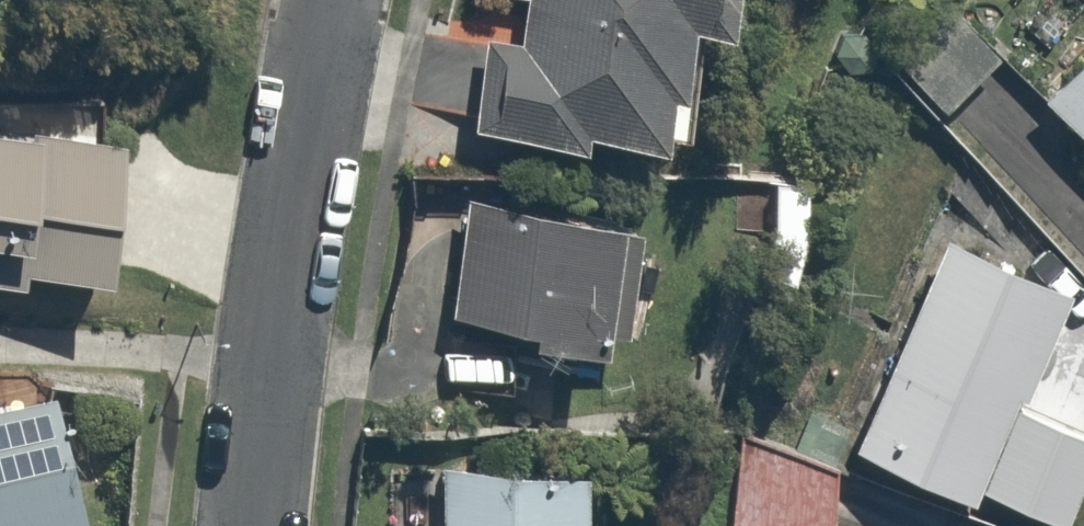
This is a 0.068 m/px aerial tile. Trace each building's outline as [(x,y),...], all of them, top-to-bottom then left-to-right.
[(708,0),(515,0),(510,40),(476,36),(465,125),(594,140),(596,118),(671,127),(678,64),(700,67),(708,0)] [(1040,85),(1083,128),(1083,41),(1040,85)] [(34,265),(107,274),(125,125),(0,109),(0,276),(32,280),(34,265)] [(445,304),(538,317),(535,339),(572,344),(575,322),(627,329),(644,205),(462,180),(445,304)] [(1077,272),(943,220),(858,441),(992,493),(1077,272)] [(66,507),(88,503),(69,392),(0,404),(0,525),(69,525),(66,507)] [(733,411),(731,525),(832,525),(834,413),(733,411)] [(588,457),(447,465),(450,525),(591,525),(588,457)]
